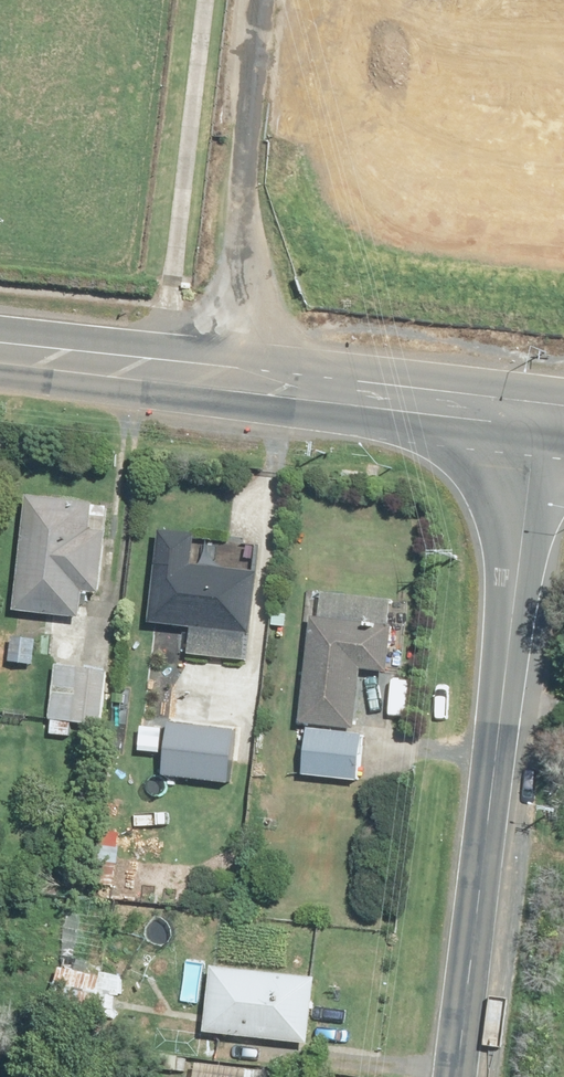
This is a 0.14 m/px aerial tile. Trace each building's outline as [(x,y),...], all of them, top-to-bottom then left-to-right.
[(97,498),(27,492),(14,609),(84,615),(86,590),(105,590),(112,512),(97,511),(97,498)] [(197,529),(164,526),(154,620),(190,624),(188,644),(248,651),(254,568),(193,562),(197,529)] [(385,618),(310,611),(301,720),(359,724),(362,666),(382,666),(385,618)] [(106,665),(51,658),(44,714),(99,721),(106,665)] [(230,687),(169,681),(162,748),(224,754),(230,687)] [(361,731),(306,727),(302,768),(358,773),(361,731)] [(63,730),(47,728),(44,751),(60,753),(63,730)] [(316,971),(213,963),(207,1032),(310,1040),(316,971)]
